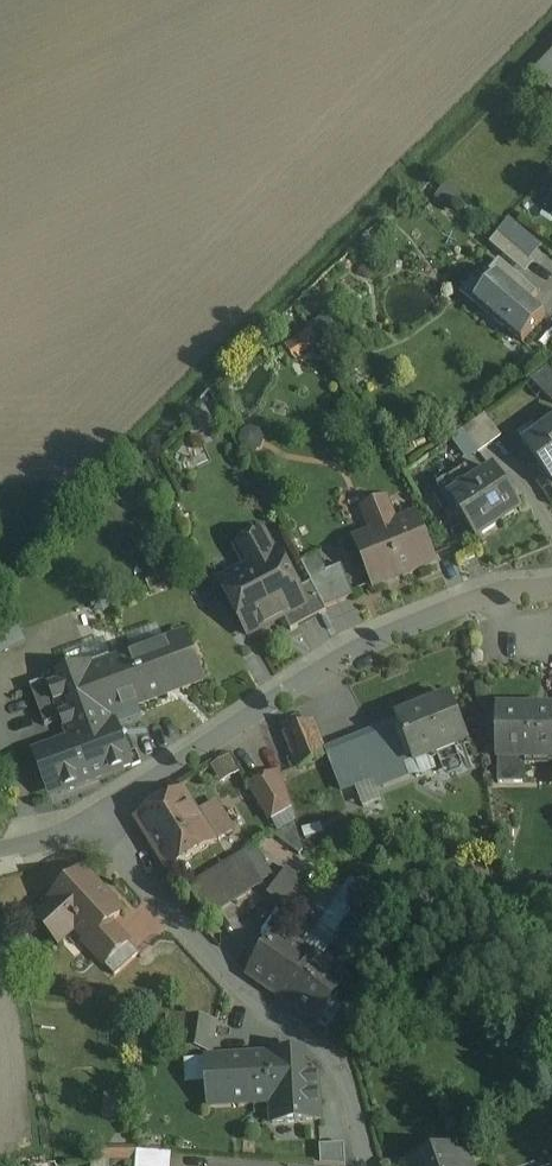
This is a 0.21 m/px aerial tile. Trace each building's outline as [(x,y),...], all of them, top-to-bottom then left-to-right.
[(535,77),(551,93),(551,59),(535,77)] [(543,249),(510,222),(499,235),(515,248),(531,263),(543,249)] [(515,248),(499,235),(489,246),(505,259),(515,248)] [(531,263),(515,248),(505,259),(525,276),(534,265),(531,263)] [(537,295),(499,262),(491,271),(530,304),(537,295)] [(530,304),(491,271),(478,286),(484,292),(474,304),(522,344),(545,318),(530,304)] [(328,316),(310,326),(319,341),(336,331),(328,316)] [(286,348),(293,359),(314,345),(307,334),(286,348)] [(547,370),(530,382),(551,405),(551,374),(547,370)] [(461,433),(473,450),(478,456),(501,438),(485,416),(461,433)] [(526,447),(551,483),(551,428),(526,447)] [(473,450),(461,433),(451,441),(463,457),(473,450)] [(495,472),(450,501),(476,541),(503,523),(502,522),(518,511),(519,513),(521,512),(495,472)] [(415,517),(355,541),(374,588),(434,563),(415,517)] [(267,533),(234,549),(246,570),(219,583),(248,638),(283,619),(307,606),(299,591),(279,553),(267,533)] [(326,572),(319,556),(301,564),(309,580),(326,572)] [(326,572),(309,580),(311,584),(325,609),(354,597),(341,566),(326,572)] [(311,584),(299,591),(307,606),(283,619),(291,632),(326,613),(325,609),(311,584)] [(185,637),(131,657),(147,701),(201,681),(185,637)] [(107,660),(15,694),(30,733),(61,721),(65,732),(109,715),(147,701),(131,657),(109,666),(107,660)] [(451,700),(397,722),(412,759),(414,765),(468,743),(451,700)] [(498,713),(498,762),(521,762),(551,762),(551,713),(498,713)] [(109,715),(65,732),(68,740),(43,749),(59,793),(129,767),(109,715)] [(312,723),(284,734),(298,770),(327,758),(312,723)] [(412,759),(398,723),(392,726),(406,761),(412,759)] [(391,724),(325,750),(342,796),(356,790),(364,810),(383,802),(378,792),(412,778),(408,764),(406,761),(392,726),(391,724)] [(240,775),(230,758),(211,769),(221,786),(240,775)] [(521,762),(498,762),(498,785),(522,785),(522,768),(521,762)] [(281,773),(252,789),(272,822),(292,810),(281,773)] [(183,791),(136,820),(168,873),(233,832),(216,804),(198,815),(183,791)] [(244,854),(188,887),(207,919),(262,885),(244,854)] [(287,870),(268,895),(296,915),(314,889),(287,870)] [(122,914),(85,873),(51,904),(53,905),(39,919),(61,943),(75,930),(87,943),(110,924),(111,924),(122,914)] [(87,943),(84,945),(103,966),(128,943),(111,924),(110,924),(87,943)] [(347,978),(282,932),(249,978),(327,1032),(338,1016),(333,1013),(338,1006),(331,1001),(347,978)] [(217,1023),(168,1015),(162,1046),(212,1054),(217,1023)] [(304,1054),(270,1056),(271,1103),(271,1104),(272,1124),(320,1121),(317,1075),(305,1076),(304,1054)] [(270,1056),(207,1059),(210,1107),(271,1103),(270,1056)] [(542,1078),(543,1086),(551,1085),(551,1077),(542,1078)] [(320,1146),(321,1165),(331,1165),(345,1165),(344,1145),(320,1146)] [(404,1165),(472,1165),(464,1146),(404,1165)] [(102,1148),(102,1161),(137,1161),(137,1148),(102,1148)] [(138,1153),(137,1161),(137,1165),(171,1165),(171,1155),(138,1153)]
